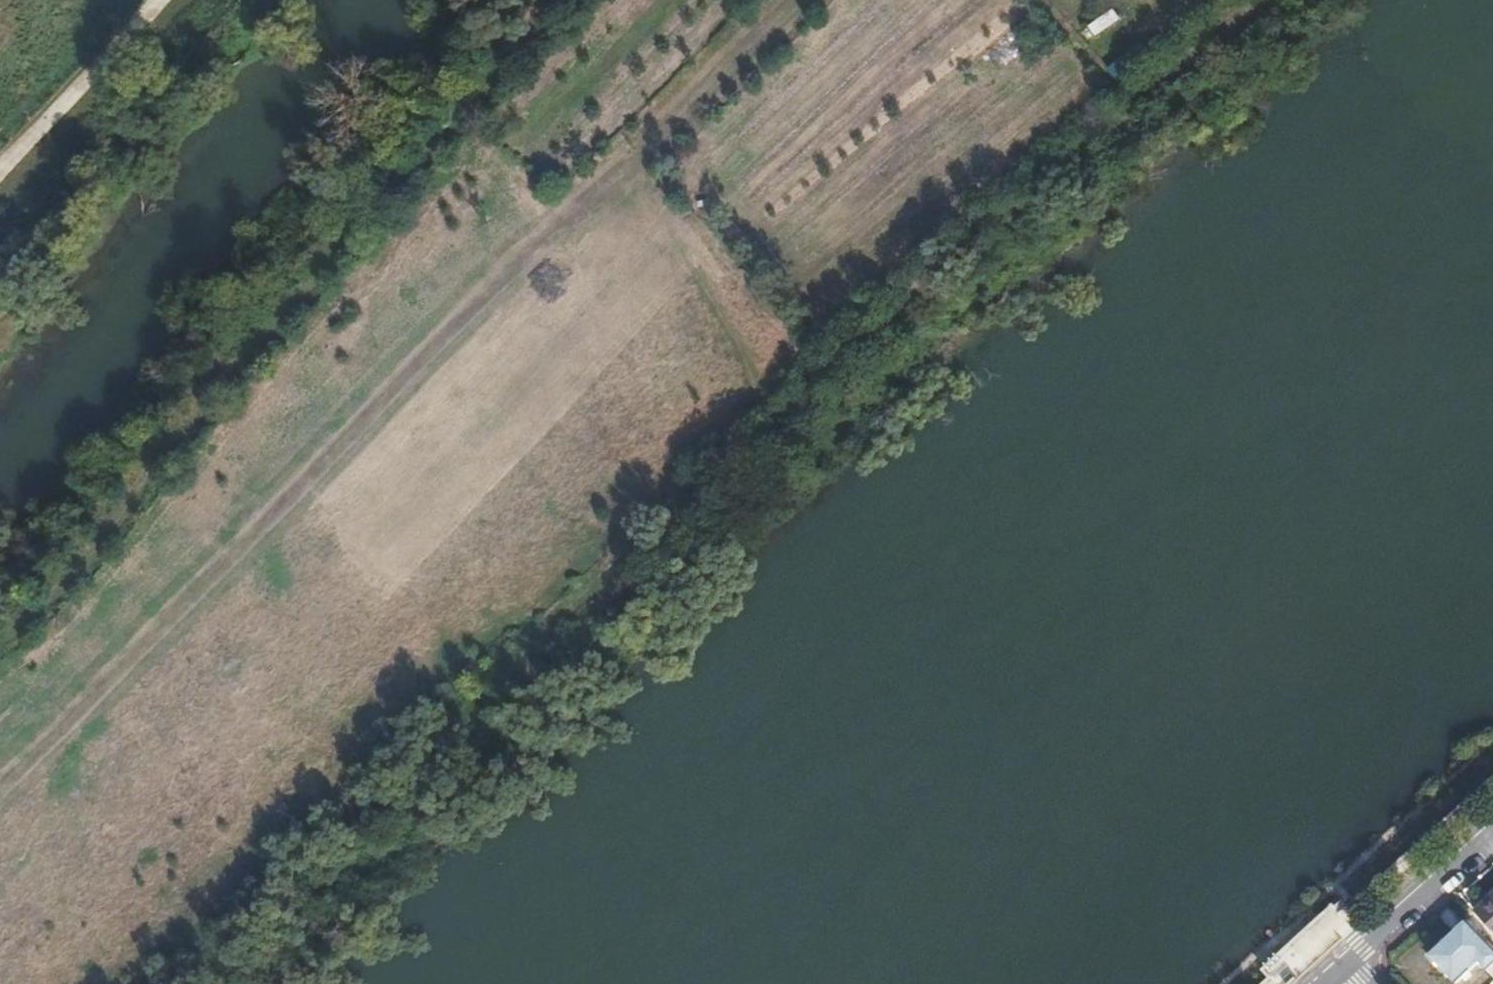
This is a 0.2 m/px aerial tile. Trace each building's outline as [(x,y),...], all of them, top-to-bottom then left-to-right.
[(1086,28),(1105,63),(1120,55),(1114,44),(1131,35),(1118,11),(1086,28)] [(1475,910),(1492,929),(1492,892),(1475,910)] [(1456,983),(1480,960),(1488,968),(1492,963),(1492,944),(1469,918),(1434,950),(1448,965),(1443,969),(1456,983)]
